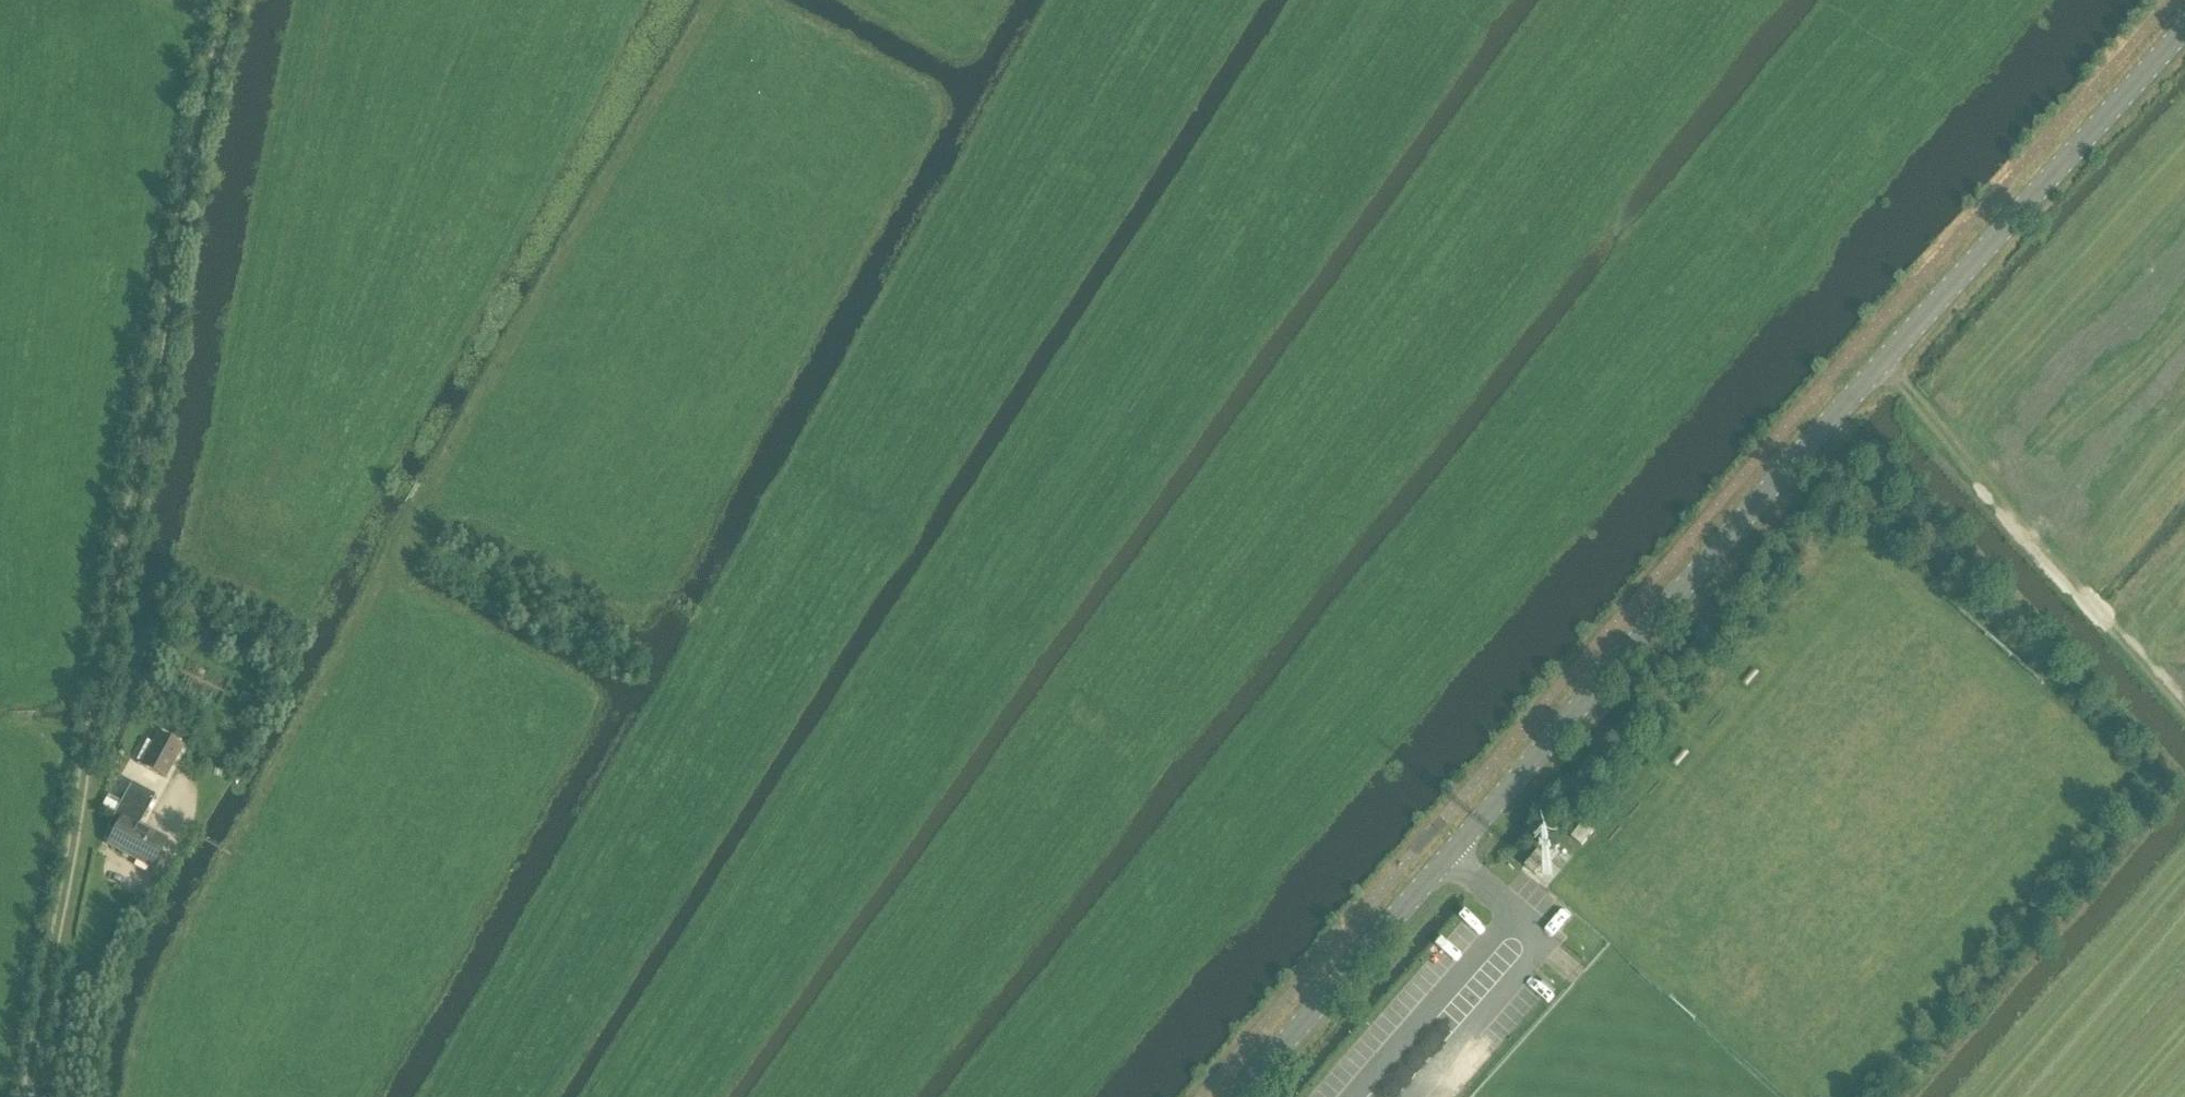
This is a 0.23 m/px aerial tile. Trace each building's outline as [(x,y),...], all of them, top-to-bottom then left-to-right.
[(183,749),(160,736),(143,768),(166,780),(183,749)] [(167,842),(140,827),(138,826),(143,815),(146,817),(156,798),(133,785),(108,830),(115,834),(109,846),(151,870),(167,842)] [(1583,824),(1571,838),(1582,847),(1594,833),(1583,824)] [(1535,876),(1549,859),(1539,851),(1532,859),(1525,867),(1535,876)]
